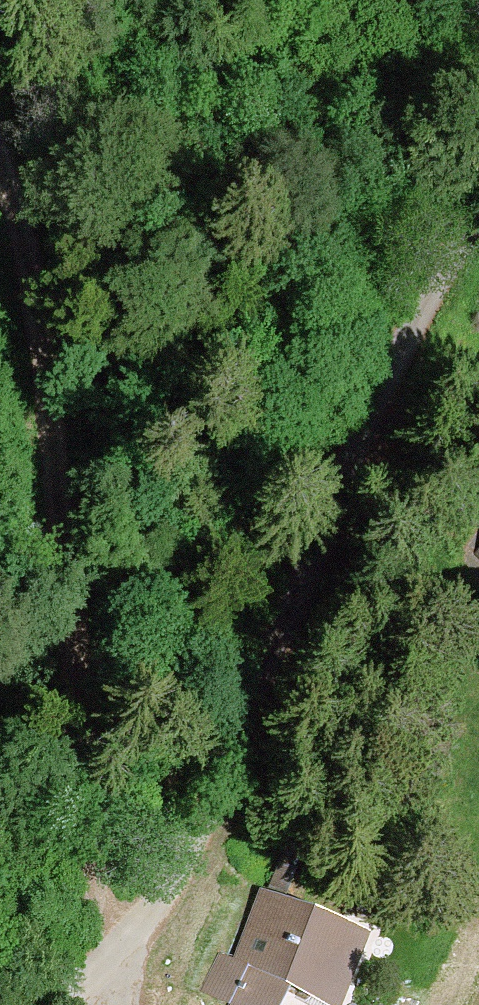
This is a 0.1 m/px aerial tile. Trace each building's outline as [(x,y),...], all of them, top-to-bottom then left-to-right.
[(266,911),(239,976),(257,984),(248,1004),(284,1004),(285,1003),(289,1004),(365,1004),(384,961),(266,911)]
